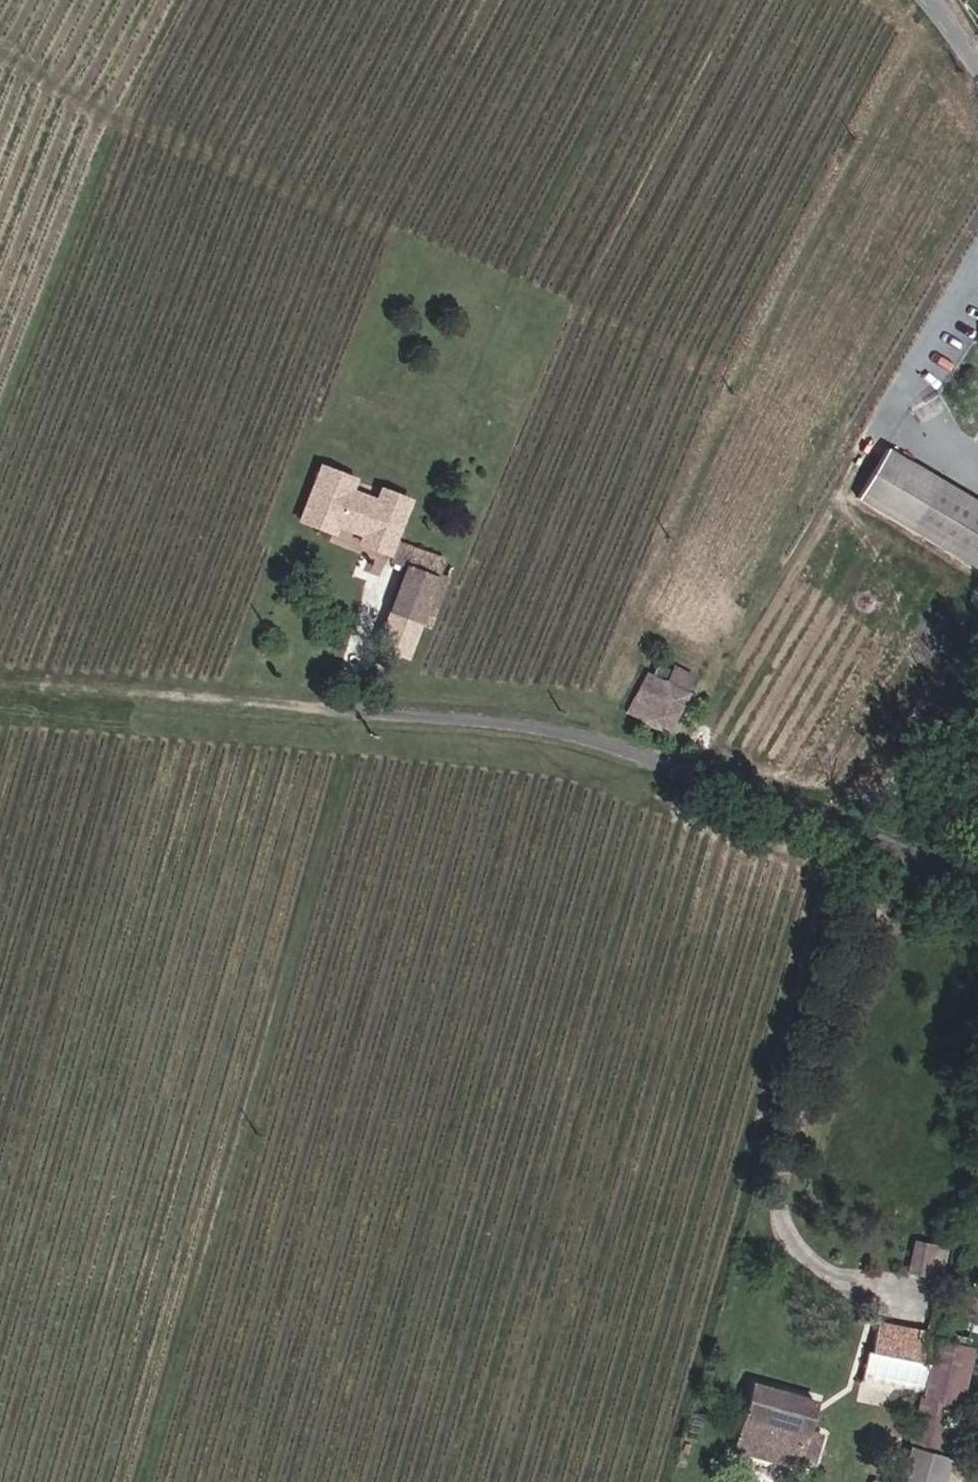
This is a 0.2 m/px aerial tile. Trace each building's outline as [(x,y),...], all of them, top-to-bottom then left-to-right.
[(888,445),(857,494),(910,528),(941,479),(888,445)] [(352,472),(321,459),(298,510),(330,524),(334,516),(361,528),(359,532),(370,536),(368,541),(379,546),(393,514),(379,507),(375,497),(347,484),(352,472)] [(910,528),(977,572),(977,502),(941,479),(910,528)] [(380,485),(375,497),(379,507),(393,514),(379,546),(384,548),(406,497),(380,485)] [(403,562),(410,546),(394,539),(387,555),(403,562)] [(403,562),(379,617),(425,636),(446,585),(431,578),(439,558),(410,546),(403,562)] [(661,662),(657,670),(687,686),(694,672),(679,664),(676,670),(661,662)] [(636,707),(671,726),(692,689),(687,686),(657,670),(636,707)] [(944,1275),(950,1244),(915,1237),(908,1268),(944,1275)] [(872,1324),(864,1353),(923,1366),(893,1481),(933,1481),(968,1351),(872,1324)] [(836,1444),(801,1436),(810,1398),(753,1382),(739,1445),(794,1461),(796,1454),(812,1458),(814,1452),(832,1457),(836,1444)]
